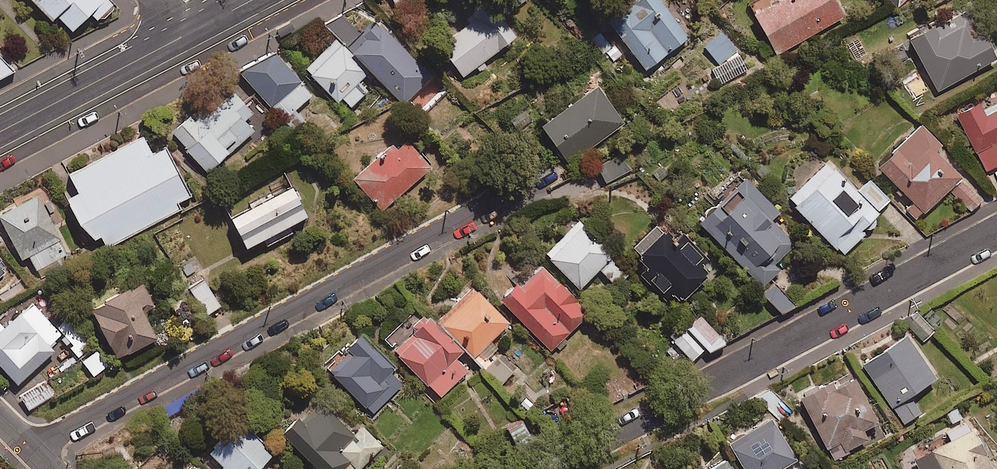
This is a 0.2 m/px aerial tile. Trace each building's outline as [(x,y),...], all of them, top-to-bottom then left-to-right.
[(54,24),(58,20),(74,36),(96,15),(102,21),(113,9),(104,0),(30,0),(54,24)] [(461,73),(473,64),(478,71),(488,63),(484,57),(516,34),(492,0),(479,0),(463,12),(466,17),(437,38),(461,73)] [(661,0),(629,0),(605,18),(648,75),(692,41),(661,0)] [(837,0),(766,0),(752,8),(778,52),(844,12),(837,0)] [(899,13),(914,0),(887,0),(899,13)] [(964,0),(962,0),(906,34),(938,88),(996,53),(964,0)] [(376,16),(346,44),(368,68),(400,103),(431,75),(376,16)] [(748,65),(721,29),(703,43),(719,64),(708,72),(719,87),(748,65)] [(622,53),(598,30),(590,38),(614,61),(622,53)] [(368,68),(346,44),(336,35),(303,64),(335,99),(340,95),(350,105),(368,90),(357,78),(368,68)] [(311,94),(272,46),(242,71),(270,106),(277,100),(288,113),(311,94)] [(16,74),(0,56),(0,84),(16,74)] [(622,121),(593,80),(538,119),(567,160),(622,121)] [(250,107),(229,84),(192,117),(186,109),(167,126),(204,166),(225,147),(227,150),(252,127),(241,115),(250,107)] [(980,106),(975,97),(952,110),(994,188),(996,186),(996,97),(980,106)] [(905,207),(915,217),(947,186),(970,209),(983,197),(933,145),(939,139),(919,118),(875,161),(913,200),(905,207)] [(140,131),(64,168),(74,187),(65,192),(87,237),(97,232),(104,246),(181,208),(177,201),(191,194),(164,141),(148,149),(140,131)] [(430,165),(402,132),(393,139),(389,134),(351,167),(383,205),(430,165)] [(621,153),(597,164),(606,183),(629,172),(621,153)] [(784,194),(842,251),(875,218),(870,213),(888,195),(868,176),(856,188),(824,155),(784,194)] [(777,206),(740,166),(709,195),(712,198),(695,214),(761,285),(780,267),(774,260),(794,241),(769,214),(777,206)] [(305,211),(287,177),(226,211),(245,245),(305,211)] [(35,267),(66,250),(32,189),(0,207),(0,219),(22,258),(27,254),(35,267)] [(627,266),(576,215),(542,249),(578,285),(597,266),(612,281),(627,266)] [(674,239),(655,218),(630,241),(647,260),(638,268),(670,303),(707,269),(693,254),(699,248),(683,231),(674,239)] [(495,291),(549,347),(554,342),(560,348),(569,339),(563,333),(588,310),(539,259),(517,280),(512,275),(495,291)] [(147,292),(134,269),(83,298),(113,353),(153,330),(135,298),(147,292)] [(218,301),(199,271),(184,281),(203,311),(218,301)] [(793,301),(772,279),(761,290),(781,312),(793,301)] [(462,346),(479,363),(498,344),(490,336),(507,319),(471,282),(434,319),(422,307),(411,318),(407,314),(383,338),(440,395),(467,368),(453,354),(462,346)] [(15,384),(55,349),(50,343),(59,334),(27,297),(17,306),(16,304),(0,317),(0,367),(15,384)] [(915,306),(902,319),(928,347),(941,334),(915,306)] [(683,322),(704,344),(710,351),(724,337),(697,309),(683,322)] [(53,326),(79,356),(91,345),(65,315),(53,326)] [(704,344),(683,322),(669,335),(691,357),(704,344)] [(393,363),(357,326),(344,339),(347,342),(324,364),(371,412),(402,382),(388,368),(393,363)] [(933,373),(903,330),(860,359),(903,421),(920,409),(907,391),(933,373)] [(102,349),(87,361),(97,374),(112,362),(102,349)] [(512,367),(495,353),(483,367),(501,381),(512,367)] [(796,395),(833,461),(850,451),(847,447),(867,436),(862,427),(877,419),(851,373),(823,389),(819,382),(796,395)] [(53,394),(45,380),(20,394),(28,408),(53,394)] [(319,397),(306,410),(301,404),(277,426),(318,468),(356,468),(381,445),(361,423),(352,432),(319,397)] [(745,468),(786,468),(783,463),(796,455),(769,412),(726,438),(745,468)] [(240,416),(203,448),(222,468),(257,468),(255,466),(271,452),(240,416)] [(995,455),(990,458),(972,424),(925,448),(936,468),(996,468),(996,458),(995,455)] [(726,456),(704,468),(734,468),(726,456)]
